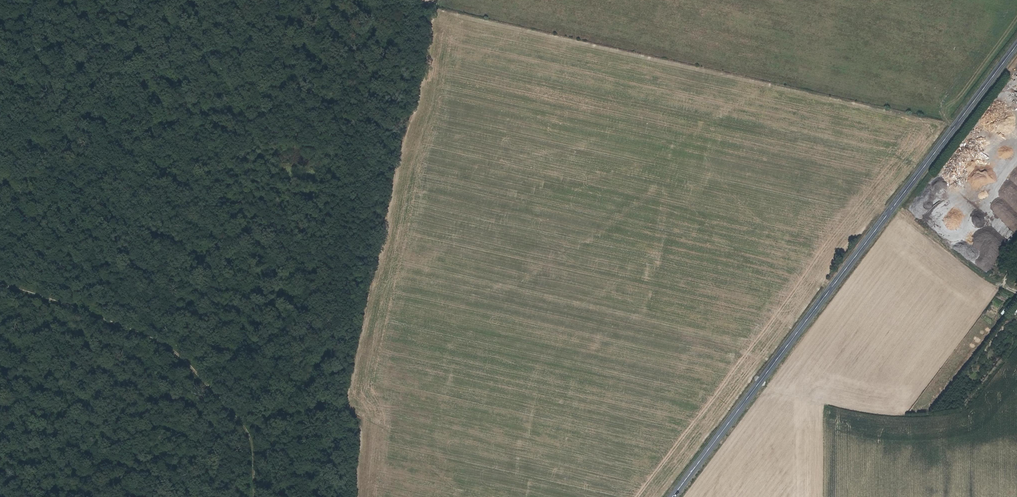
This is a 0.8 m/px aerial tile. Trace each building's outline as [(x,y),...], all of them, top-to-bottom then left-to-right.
[(983,203),(984,192),(972,191),(971,202),(983,203)]
